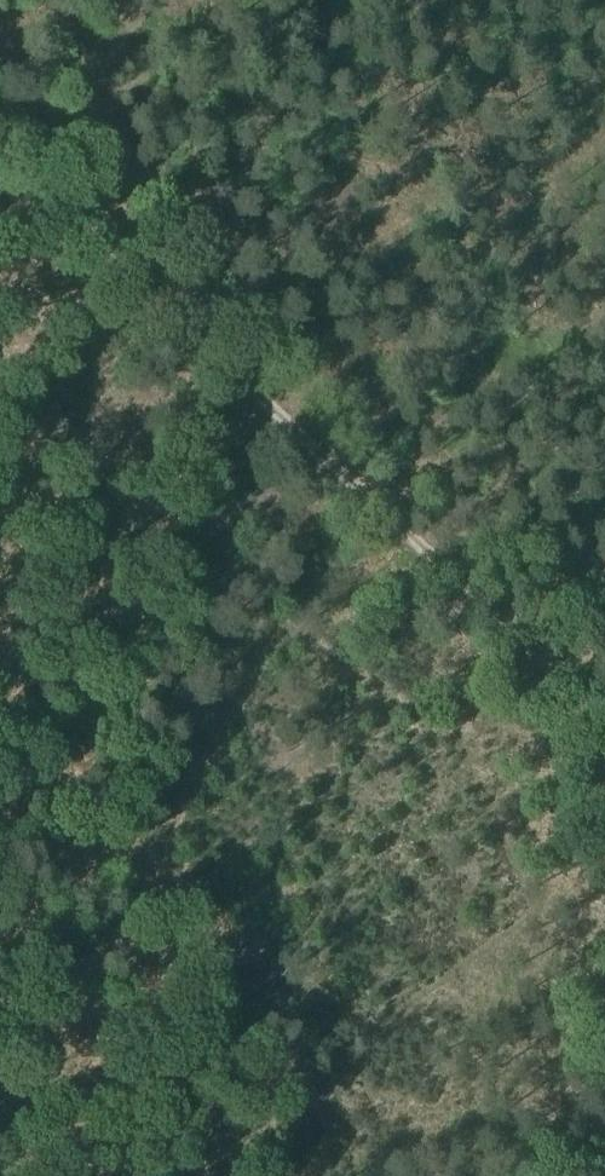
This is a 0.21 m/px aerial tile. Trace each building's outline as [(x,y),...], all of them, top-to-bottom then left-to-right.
[(97,546),(107,532),(94,523),(84,537),(97,546)]
